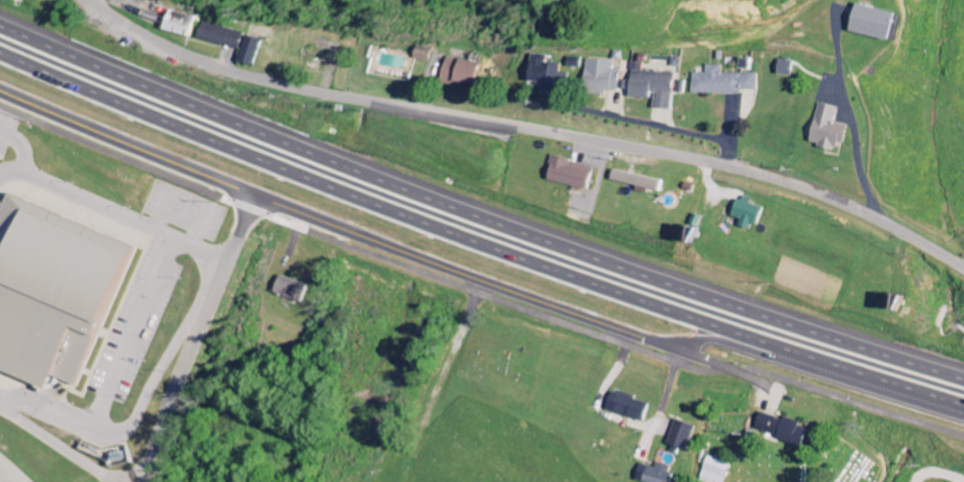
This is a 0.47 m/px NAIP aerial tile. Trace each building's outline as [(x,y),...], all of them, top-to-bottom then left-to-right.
[(857,31),(898,42),(906,15),(864,4),(857,31)] [(196,16),(169,12),(166,32),(193,37),(196,16)] [(197,39),(240,50),(244,34),(201,23),(197,39)] [(241,63),(258,66),(262,40),(245,37),(241,63)] [(588,60),(588,94),(612,94),(612,91),(623,91),(623,70),(615,70),(615,60),(621,60),(621,53),(617,53),(617,59),(588,60)] [(561,64),(547,64),(548,56),(531,55),(530,85),(560,87),(561,64)] [(479,88),(484,64),(447,57),(443,82),(479,88)] [(581,59),(569,58),(569,71),(581,72),(581,59)] [(783,60),(782,75),(797,76),(798,61),(783,60)] [(656,109),(676,110),(677,73),(644,72),(644,63),(634,62),(632,98),(656,98),(656,109)] [(694,73),(694,93),(761,94),(761,74),(723,73),(723,65),(707,65),(707,74),(694,73)] [(841,107),(823,103),(813,145),(841,151),(843,144),(849,146),(853,127),(837,123),(841,107)] [(598,168),(555,158),(550,181),(593,190),(598,168)] [(612,181),(641,187),(639,192),(651,195),(652,190),(663,192),(666,182),(614,171),(612,181)] [(122,308),(104,309),(89,270),(87,271),(87,261),(106,282),(141,269),(95,246),(100,237),(12,193),(0,216),(0,358),(77,397),(122,308)] [(760,230),(767,207),(740,199),(734,217),(744,220),(743,224),(760,230)] [(304,302),(308,284),(281,278),(277,296),(304,302)] [(656,405),(617,391),(610,409),(649,424),(656,405)] [(811,446),(815,430),(804,428),(805,422),(789,418),(789,420),(766,414),(761,433),(811,446)] [(668,444),(687,452),(697,428),(678,420),(668,444)] [(708,457),(700,478),(709,481),(725,481),(731,465),(708,457)] [(643,465),(638,481),(641,481),(675,481),(678,471),(658,465),(657,469),(643,465)]
